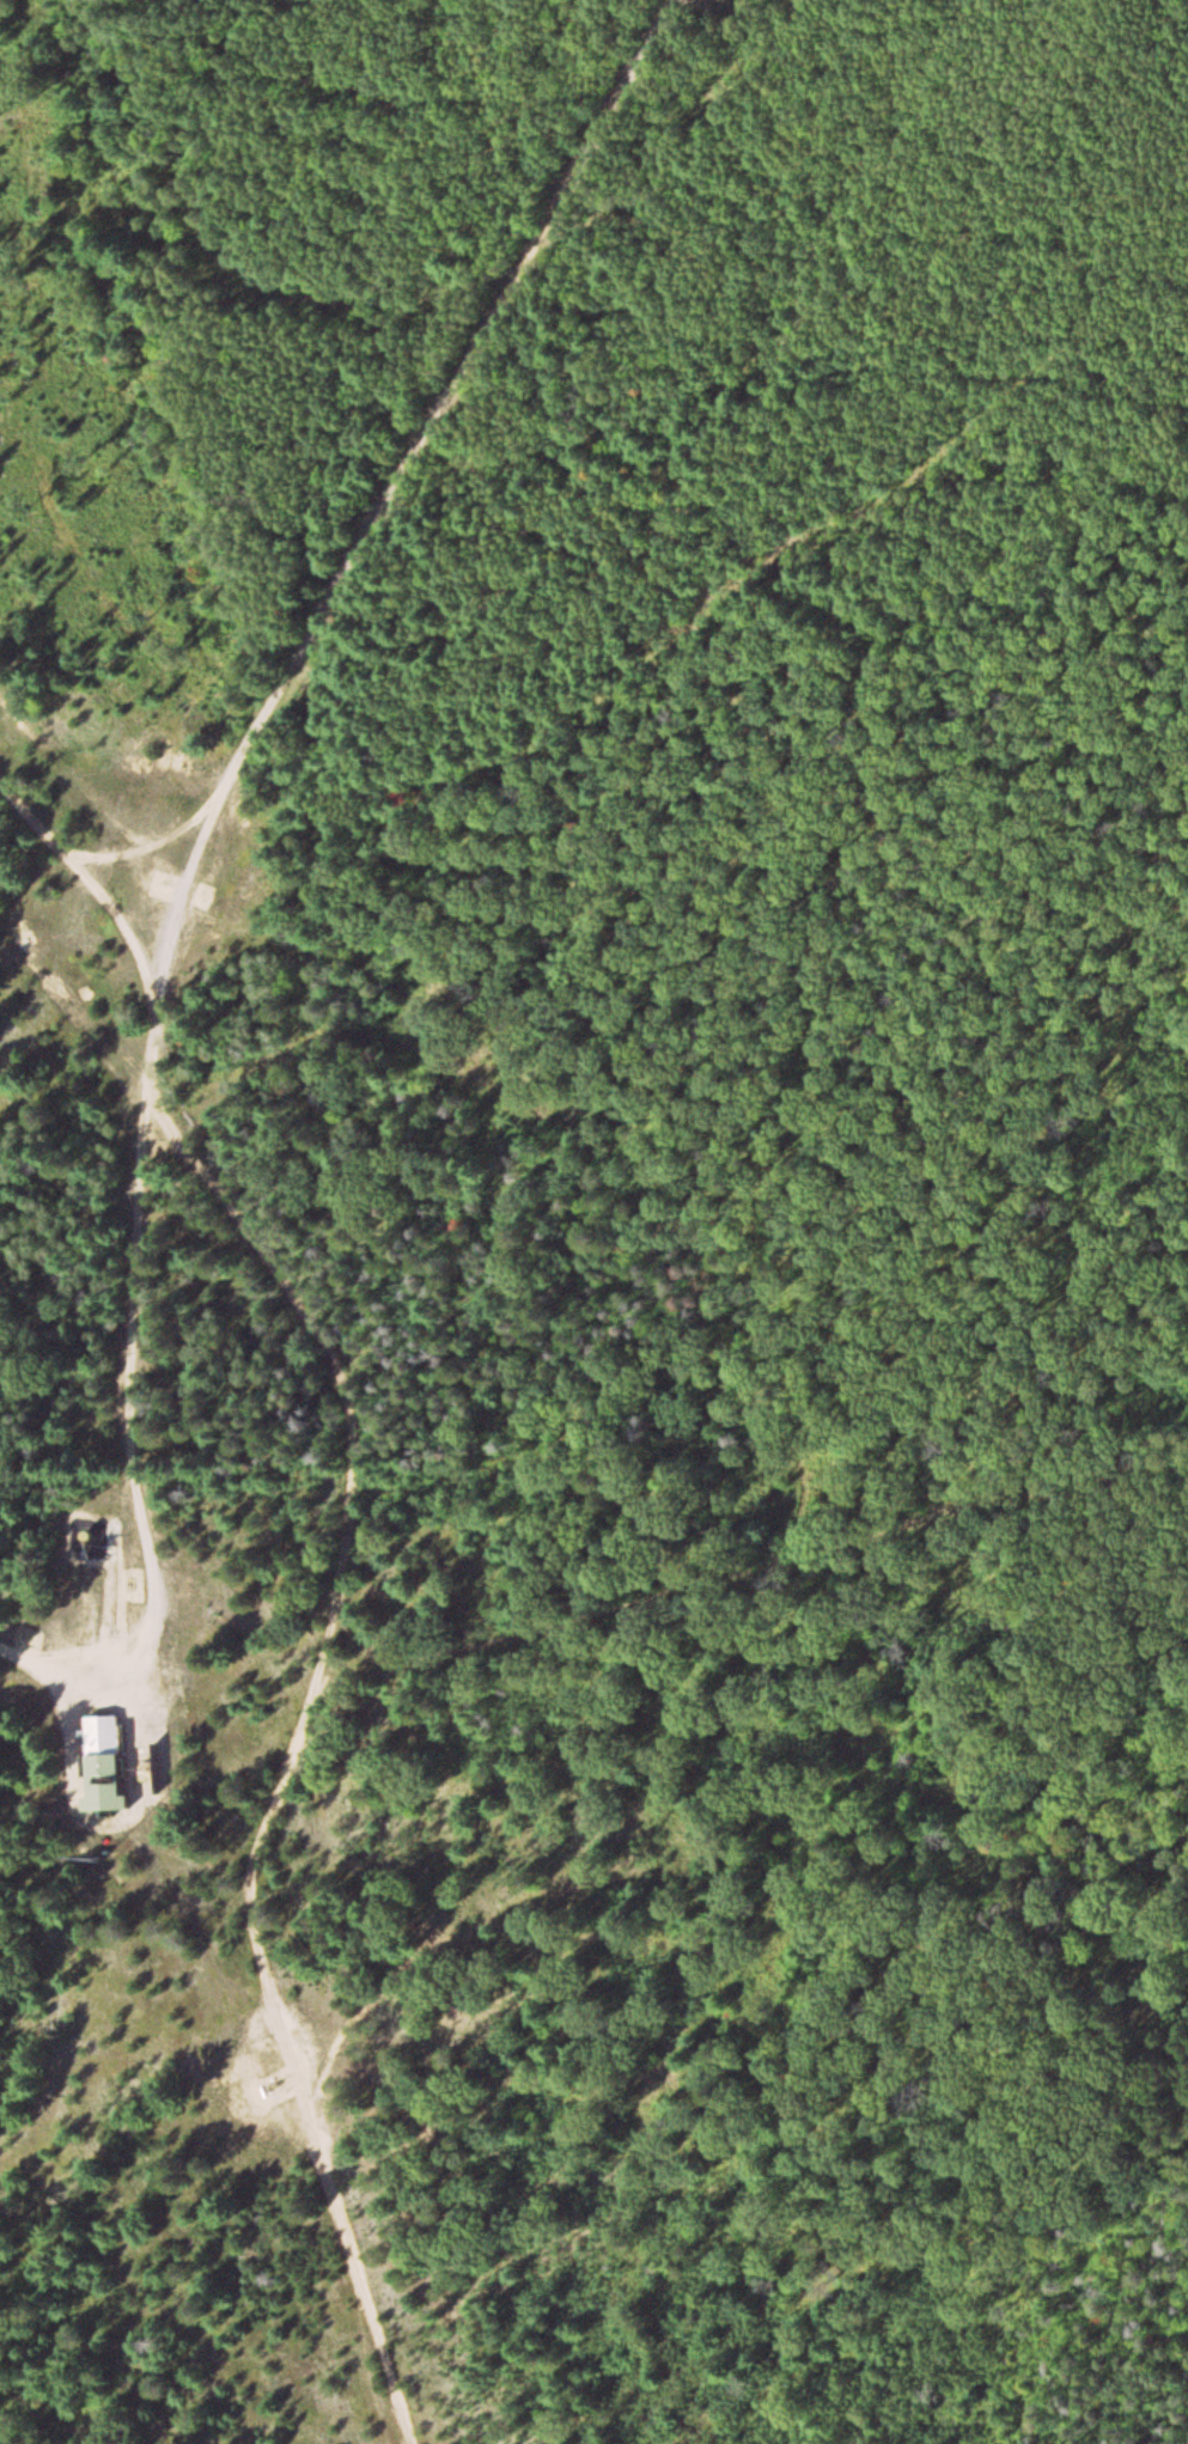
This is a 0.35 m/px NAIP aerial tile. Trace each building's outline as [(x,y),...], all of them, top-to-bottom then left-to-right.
[(89,1717),(89,1778),(124,1778),(124,1717),(89,1717)]
